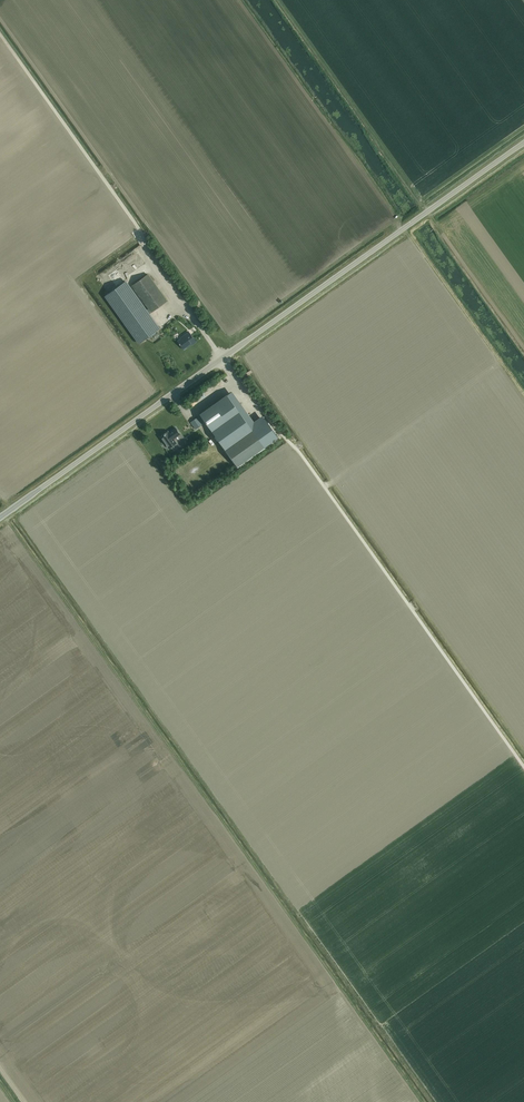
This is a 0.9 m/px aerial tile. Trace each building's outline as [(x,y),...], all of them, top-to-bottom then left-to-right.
[(147,309),(145,307),(144,307),(149,314),(167,301),(148,274),(132,285),(149,308),(147,309)] [(159,329),(144,307),(125,281),(105,295),(139,343),(159,329)] [(192,344),(196,341),(189,332),(181,337),(181,338),(178,341),(183,349),(191,343),(192,344)] [(225,449),(252,430),(227,394),(200,414),(225,449)] [(195,429),(203,424),(198,417),(191,422),(195,429)] [(176,442),(174,439),(180,434),(176,427),(169,432),(168,431),(160,436),(169,448),(176,442)] [(237,466),(264,447),(252,430),(225,449),(237,466)]
